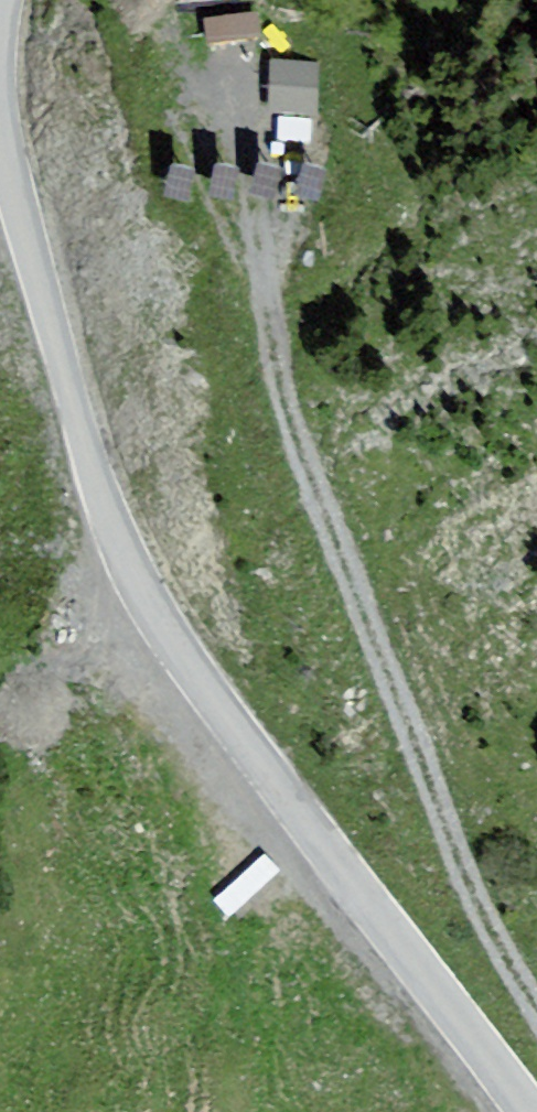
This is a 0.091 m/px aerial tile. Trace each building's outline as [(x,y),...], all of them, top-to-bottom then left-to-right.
[(253,16),(206,23),(209,40),(255,34),(253,16)] [(317,66),(275,62),(271,110),(313,114),(317,66)]
